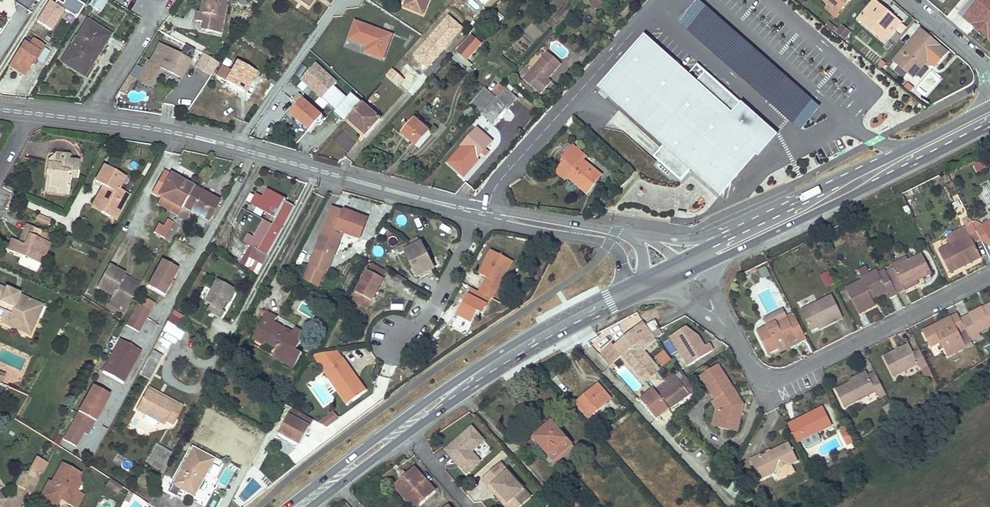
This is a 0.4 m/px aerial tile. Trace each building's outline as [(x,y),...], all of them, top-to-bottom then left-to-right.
[(95,5),(102,9),(105,3),(101,0),(98,0),(95,5)] [(205,32),(220,35),(226,0),(217,0),(217,1),(213,0),(205,0),(202,14),(199,13),(197,13),(195,22),(201,23),(207,24),(205,32)] [(405,9),(423,15),(428,0),(408,0),(405,9)] [(599,12),(610,0),(585,0),(599,12)] [(837,12),(848,0),(824,0),(837,12)] [(965,20),(989,42),(989,0),(982,0),(965,20)] [(802,129),(819,108),(698,2),(680,23),(802,129)] [(900,24),(874,2),(859,19),(884,41),(900,24)] [(23,42),(8,66),(23,75),(31,63),(33,64),(44,47),(38,43),(42,36),(34,31),(44,14),(36,9),(25,26),(33,30),(24,43),(23,42)] [(110,35),(87,21),(61,61),(84,76),(110,35)] [(393,35),(355,21),(349,38),(368,45),(365,52),(384,58),(393,35)] [(834,32),(836,29),(827,22),(825,25),(834,32)] [(255,37),(265,43),(267,40),(247,27),(240,39),(246,42),(250,45),(255,37)] [(835,33),(844,41),(850,34),(841,27),(835,33)] [(578,34),(573,29),(566,36),(571,41),(578,34)] [(920,31),(893,61),(913,78),(927,62),(934,67),(946,53),(920,31)] [(461,66),(481,44),(472,36),(453,58),(461,66)] [(645,37),(600,88),(668,149),(658,160),(681,180),(691,169),(721,195),(757,154),(759,156),(767,147),(749,131),(759,120),(706,72),(696,83),(645,37)] [(181,56),(159,44),(146,68),(155,73),(158,66),(181,78),(191,61),(189,60),(181,56)] [(189,60),(193,54),(184,49),(181,56),(189,60)] [(549,79),(561,64),(547,52),(523,79),(540,94),(548,85),(545,83),(549,79)] [(211,78),(219,63),(202,55),(194,70),(211,78)] [(412,95),(426,80),(407,63),(391,80),(397,86),(399,83),(412,95)] [(231,73),(228,71),(221,67),(216,75),(227,82),(223,88),(233,94),(237,87),(244,92),(255,74),(237,64),(231,73)] [(442,67),(440,65),(433,72),(436,74),(442,67)] [(550,86),(548,85),(540,94),(542,95),(550,86)] [(495,98),(481,114),(491,124),(506,108),(507,109),(517,99),(504,88),(495,98)] [(481,114),(495,98),(486,89),(471,105),(481,114)] [(346,120),(362,102),(352,93),(334,113),(344,122),(346,120)] [(322,117),(303,99),(290,114),(310,131),(322,117)] [(381,120),(362,102),(346,120),(365,137),(381,120)] [(401,133),(417,147),(430,133),(414,119),(408,126),(405,122),(402,125),(405,128),(401,133)] [(777,136),(759,120),(749,131),(767,147),(777,136)] [(491,143),(477,129),(461,147),(462,147),(448,164),(463,178),(478,161),(476,160),(491,143)] [(580,159),(583,156),(571,146),(560,158),(563,160),(554,172),(563,180),(566,176),(583,191),(591,182),(593,184),(600,176),(580,159)] [(58,165),(58,156),(47,155),(45,161),(55,162),(55,165),(58,165)] [(56,191),(55,194),(67,195),(68,179),(76,180),(77,163),(67,162),(67,158),(67,157),(58,156),(58,165),(55,165),(55,162),(45,161),(43,176),(48,176),(46,186),(53,187),(56,191)] [(978,174),(986,169),(981,161),(973,166),(978,174)] [(117,189),(123,177),(103,166),(93,183),(101,187),(104,189),(96,203),(103,206),(99,212),(108,217),(116,215),(128,194),(117,189)] [(181,209),(182,207),(193,187),(164,171),(152,193),(159,197),(156,204),(177,216),(181,209)] [(48,176),(43,176),(42,194),(55,194),(56,191),(53,187),(46,186),(48,176)] [(585,193),(593,184),(591,182),(583,191),(585,193)] [(989,209),(989,185),(980,191),(989,209)] [(96,203),(104,189),(101,187),(90,207),(99,212),(103,206),(96,203)] [(219,201),(193,187),(182,207),(209,221),(219,201)] [(255,248),(249,259),(262,266),(294,207),(285,202),(286,200),(268,190),(263,198),(257,195),(252,205),(276,217),(258,250),(255,248)] [(304,281),(320,291),(343,232),(359,238),(367,218),(343,208),(343,211),(331,207),(304,281)] [(181,211),(178,217),(187,221),(190,214),(181,211)] [(49,221),(36,215),(35,218),(48,224),(49,221)] [(48,224),(35,218),(34,221),(47,227),(48,224)] [(157,235),(164,239),(173,224),(166,220),(157,235)] [(974,223),(982,239),(983,241),(989,238),(989,228),(987,229),(985,224),(978,221),(974,223)] [(970,235),(941,249),(952,272),(982,257),(975,243),(982,239),(974,223),(974,222),(965,226),(970,235)] [(133,241),(142,226),(136,223),(127,238),(133,241)] [(162,257),(179,226),(174,223),(173,224),(164,239),(156,255),(162,257)] [(44,242),(47,235),(26,225),(22,233),(26,234),(23,241),(25,242),(24,245),(18,242),(14,241),(9,251),(41,266),(50,245),(44,242)] [(23,241),(26,234),(22,233),(18,242),(24,245),(25,242),(23,241)] [(397,248),(418,238),(416,234),(395,244),(397,248)] [(404,251),(417,277),(434,268),(421,243),(420,243),(418,238),(397,248),(400,254),(404,251)] [(9,251),(14,241),(9,239),(4,249),(9,251)] [(491,299),(492,300),(512,262),(491,251),(478,274),(486,278),(479,293),(491,299)] [(897,267),(888,271),(899,294),(906,290),(904,286),(920,278),(934,271),(924,254),(911,260),(897,267)] [(911,260),(908,256),(895,262),(897,267),(911,260)] [(163,297),(177,271),(161,262),(146,288),(163,297)] [(370,264),(354,293),(370,302),(386,272),(370,264)] [(110,300),(126,310),(138,288),(123,279),(125,275),(109,265),(97,287),(112,296),(110,300)] [(767,265),(760,269),(763,276),(770,272),(767,265)] [(865,280),(848,289),(860,314),(877,304),(875,299),(872,294),(888,286),(880,269),(864,277),(865,280)] [(819,276),(825,288),(834,283),(828,271),(819,276)] [(140,283),(125,275),(123,279),(138,288),(140,283)] [(920,278),(904,286),(906,290),(922,283),(920,278)] [(225,303),(233,288),(218,281),(206,303),(212,306),(207,313),(220,320),(224,312),(221,310),(225,303)] [(891,292),(888,286),(872,294),(875,299),(891,292)] [(31,330),(37,318),(31,315),(37,303),(18,295),(19,293),(5,287),(5,289),(0,287),(0,319),(2,320),(19,328),(20,325),(31,330)] [(229,305),(236,291),(233,288),(225,303),(229,305)] [(479,293),(471,288),(455,316),(470,324),(476,313),(481,316),(491,299),(479,293)] [(354,293),(351,300),(366,309),(370,302),(354,293)] [(846,317),(835,295),(801,312),(810,330),(819,326),(835,318),(838,322),(846,317)] [(138,334),(154,305),(140,297),(124,326),(138,334)] [(37,318),(42,306),(37,303),(31,315),(37,318)] [(963,322),(967,331),(974,342),(981,338),(979,334),(989,329),(989,310),(984,312),(983,308),(969,314),(971,318),(963,322)] [(277,318),(267,312),(253,339),(264,345),(266,342),(278,348),(273,357),(294,368),(301,353),(296,350),(304,333),(295,328),(292,335),(286,332),(287,330),(274,323),(277,318)] [(799,322),(794,313),(787,316),(792,326),(799,322)] [(942,342),(950,357),(968,349),(960,334),(967,331),(963,322),(959,314),(953,317),(955,322),(925,337),(930,347),(942,342)] [(787,316),(756,332),(768,355),(780,349),(799,340),(801,343),(808,340),(799,322),(792,326),(787,316)] [(953,317),(923,333),(925,337),(955,322),(953,317)] [(835,318),(819,326),(821,330),(838,322),(835,318)] [(29,337),(31,330),(20,325),(19,328),(2,320),(0,323),(0,324),(29,337)] [(659,327),(654,320),(646,325),(651,331),(659,327)] [(622,355),(622,354),(633,344),(636,348),(640,349),(643,346),(654,337),(642,322),(614,346),(612,343),(599,354),(609,365),(622,355)] [(686,327),(668,337),(687,367),(714,351),(709,343),(705,346),(699,337),(686,327)] [(162,336),(156,348),(169,354),(175,343),(162,336)] [(141,351),(121,340),(103,371),(123,382),(141,351)] [(799,340),(780,349),(782,353),(801,343),(799,340)] [(633,344),(622,354),(622,355),(641,378),(654,367),(640,349),(636,348),(633,344)] [(912,344),(887,357),(896,376),(922,363),(923,365),(928,363),(922,352),(917,354),(912,344)] [(149,377),(161,355),(152,350),(148,356),(139,372),(149,377)] [(363,390),(335,350),(310,354),(345,403),(363,390)] [(662,368),(672,361),(664,351),(654,358),(662,368)] [(936,364),(929,367),(941,390),(948,385),(936,364)] [(734,385),(720,365),(702,376),(713,395),(734,385)] [(867,369),(848,378),(850,382),(869,373),(867,369)] [(850,382),(836,389),(846,408),(878,392),(881,397),(888,393),(879,375),(872,379),(869,373),(850,382)] [(655,419),(696,390),(686,376),(679,381),(674,375),(641,399),(655,419)] [(611,400),(598,384),(577,403),(589,417),(611,400)] [(739,393),(734,385),(713,395),(716,400),(721,408),(719,419),(741,424),(746,406),(733,403),(731,396),(739,393)] [(92,387),(63,440),(76,447),(91,419),(96,422),(110,396),(92,387)] [(176,403),(148,388),(146,391),(174,406),(176,403)] [(174,406),(146,391),(136,410),(145,416),(142,420),(144,424),(150,427),(154,427),(156,422),(163,426),(165,422),(168,418),(176,422),(184,408),(176,403),(174,406)] [(745,402),(739,393),(731,396),(733,403),(746,406),(745,402)] [(721,408),(716,400),(711,403),(716,409),(711,426),(717,428),(719,419),(721,408)] [(798,422),(789,426),(798,444),(835,426),(825,405),(797,420),(798,422)] [(291,408),(277,432),(299,444),(312,420),(291,408)] [(337,419),(332,412),(317,423),(325,428),(337,419)] [(176,422),(168,418),(165,422),(173,426),(176,422)] [(739,432),(741,424),(719,419),(717,428),(739,432)] [(573,445),(552,420),(533,437),(554,461),(573,445)] [(471,424),(445,447),(451,455),(455,460),(458,458),(460,461),(458,463),(465,471),(479,458),(471,449),(484,438),(471,424)] [(854,442),(848,428),(841,432),(848,445),(854,442)] [(837,432),(807,444),(814,462),(845,449),(837,432)] [(760,454),(750,459),(760,481),(799,461),(790,441),(761,456),(760,454)] [(171,452),(156,443),(146,461),(161,470),(171,452)] [(194,496),(213,459),(192,448),(173,485),(194,496)] [(134,464),(117,454),(112,463),(129,473),(134,464)] [(499,460),(481,477),(488,485),(491,483),(508,502),(523,487),(499,460)] [(39,499),(48,504),(51,500),(56,499),(59,501),(61,497),(69,502),(67,505),(67,506),(69,506),(78,506),(84,496),(76,492),(72,490),(77,479),(79,474),(60,465),(51,484),(48,483),(39,499)] [(30,474),(27,474),(27,479),(22,488),(33,494),(39,481),(39,471),(33,468),(30,474)] [(415,468),(395,486),(413,506),(416,506),(436,491),(415,468)] [(27,474),(25,473),(18,486),(22,488),(27,479),(27,474)] [(77,479),(72,490),(76,492),(80,486),(77,479)] [(109,480),(106,487),(119,493),(122,486),(109,480)] [(491,483),(488,485),(507,506),(516,506),(530,495),(523,487),(508,502),(491,483)] [(155,490),(148,503),(152,506),(160,506),(166,496),(155,490)] [(148,504),(134,494),(125,506),(145,506),(148,504)] [(48,504),(53,506),(56,506),(59,501),(56,499),(51,500),(48,504)]
